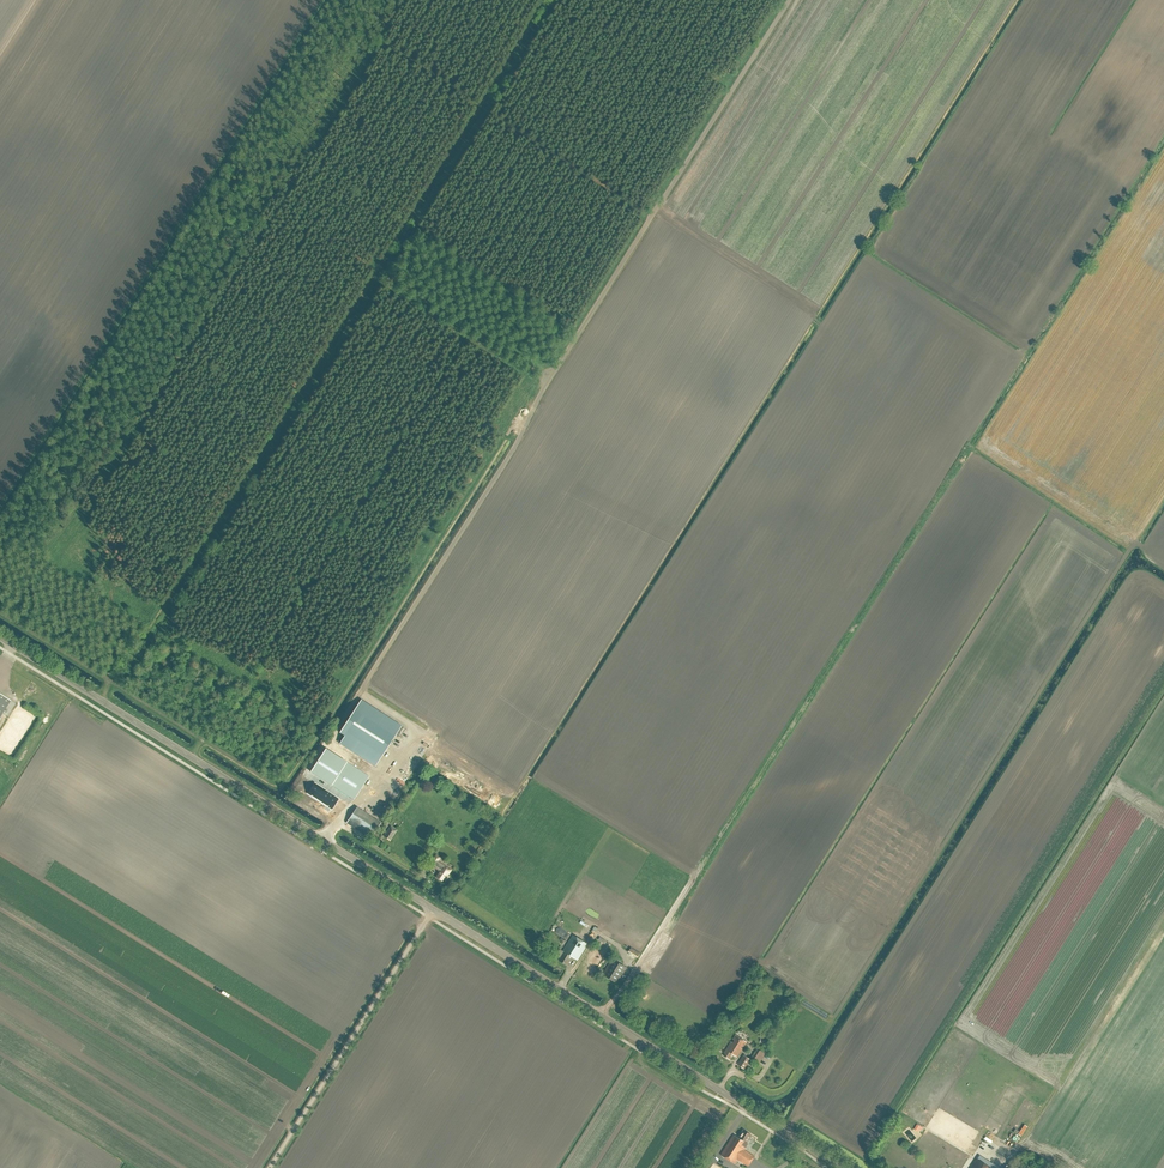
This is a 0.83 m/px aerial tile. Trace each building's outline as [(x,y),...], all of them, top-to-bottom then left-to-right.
[(11,701),(0,694),(0,718),(11,701)] [(344,736),(339,744),(375,767),(396,734),(400,736),(406,728),(361,699),(356,708),(339,733),(344,736)] [(314,767),(311,772),(315,774),(321,778),(323,780),(330,784),(338,789),(345,794),(353,799),(368,776),(346,762),(339,757),(338,756),(327,749),(325,752),(320,759),(314,767)] [(314,782),(308,792),(331,807),(338,797),(314,782)] [(369,839),(381,822),(357,807),(346,824),(369,839)] [(398,819),(401,813),(397,810),(393,816),(398,819)] [(390,841),(397,831),(391,826),(384,837),(390,841)] [(374,838),(379,841),(386,833),(381,829),(374,838)] [(433,857),(429,864),(441,871),(437,877),(441,881),(442,880),(445,881),(448,876),(447,876),(451,870),(438,861),(433,857)] [(430,883),(437,875),(433,872),(430,875),(426,880),(430,883)] [(555,939),(558,934),(547,928),(544,934),(555,939)] [(578,960),(588,944),(573,935),(563,951),(564,952),(559,961),(568,966),(573,957),(578,960)] [(620,951),(618,955),(627,960),(629,957),(620,951)] [(618,984),(627,968),(612,959),(603,974),(618,984)] [(735,1035),(733,1039),(734,1040),(732,1043),(731,1042),(726,1050),(727,1051),(724,1056),(730,1060),(734,1055),(737,1057),(747,1042),(735,1035)] [(760,1063),(766,1054),(758,1049),(752,1058),(760,1063)] [(746,1069),(751,1060),(744,1056),(738,1065),(746,1069)] [(747,1143),(752,1135),(744,1130),(739,1138),(734,1135),(721,1155),(735,1164),(738,1160),(748,1166),(755,1156),(744,1150),(748,1144),(747,1143)] [(977,1158),(992,1167),(994,1165),(979,1155),(977,1158)] [(977,1158),(970,1167),(992,1167),(977,1158)]
